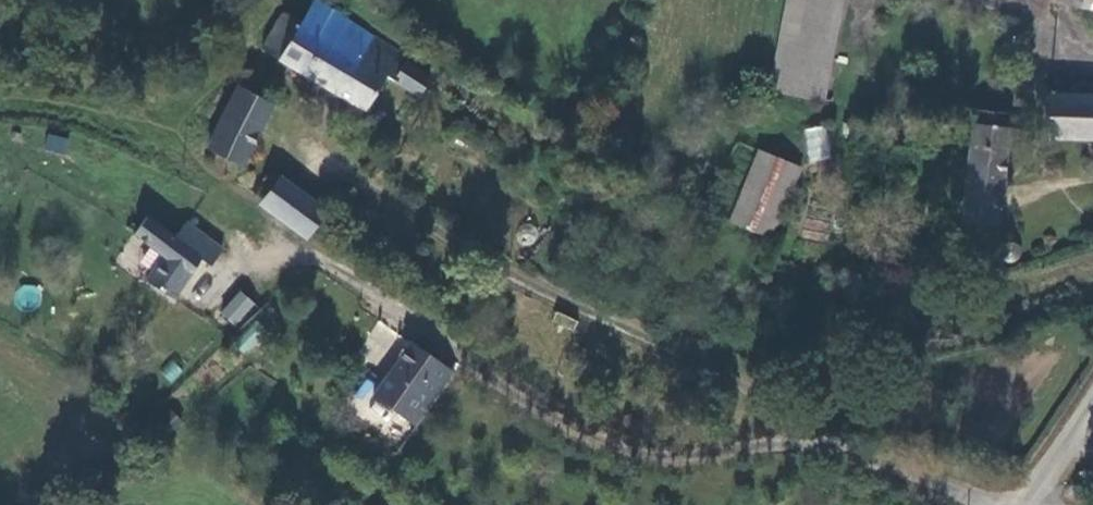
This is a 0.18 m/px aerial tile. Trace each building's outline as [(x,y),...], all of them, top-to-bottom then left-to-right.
[(425,97),(436,79),(411,63),(413,56),(391,41),(389,43),(318,0),(316,0),(303,18),(292,12),(269,49),(320,81),(372,112),(393,79),(425,97)] [(795,103),(817,106),(839,0),(791,0),(773,100),(795,103)] [(1059,2),(1092,8),(1092,0),(1060,0),(1059,2)] [(240,157),(256,127),(268,105),(236,88),(208,139),(240,157)] [(1052,94),(1049,136),(1092,138),(1092,95),(1052,94)] [(283,112),(268,105),(256,127),(271,135),(283,112)] [(1000,227),(1012,118),(977,113),(964,224),(1000,227)] [(824,124),(803,129),(810,162),(831,158),(824,124)] [(64,153),(67,138),(47,134),(44,148),(64,153)] [(771,238),(802,166),(760,149),(728,220),(771,238)] [(282,178),(264,202),(302,231),(321,206),(282,178)] [(213,264),(224,245),(199,231),(184,220),(172,243),(164,259),(161,264),(187,279),(199,256),(213,264)] [(134,242),(164,259),(172,243),(142,226),(134,242)] [(1028,248),(1022,244),(1015,247),(1013,253),(1015,260),(1021,263),(1028,261),(1031,254),(1028,248)] [(181,283),(184,284),(187,279),(161,264),(152,279),(175,292),(181,283)] [(41,307),(41,285),(16,284),(16,307),(41,307)] [(219,315),(239,329),(257,302),(237,289),(219,315)] [(251,355),(266,328),(250,320),(235,347),(251,355)] [(407,421),(411,415),(420,401),(444,363),(407,341),(372,397),(407,421)] [(452,368),(444,363),(420,401),(428,406),(452,368)]
